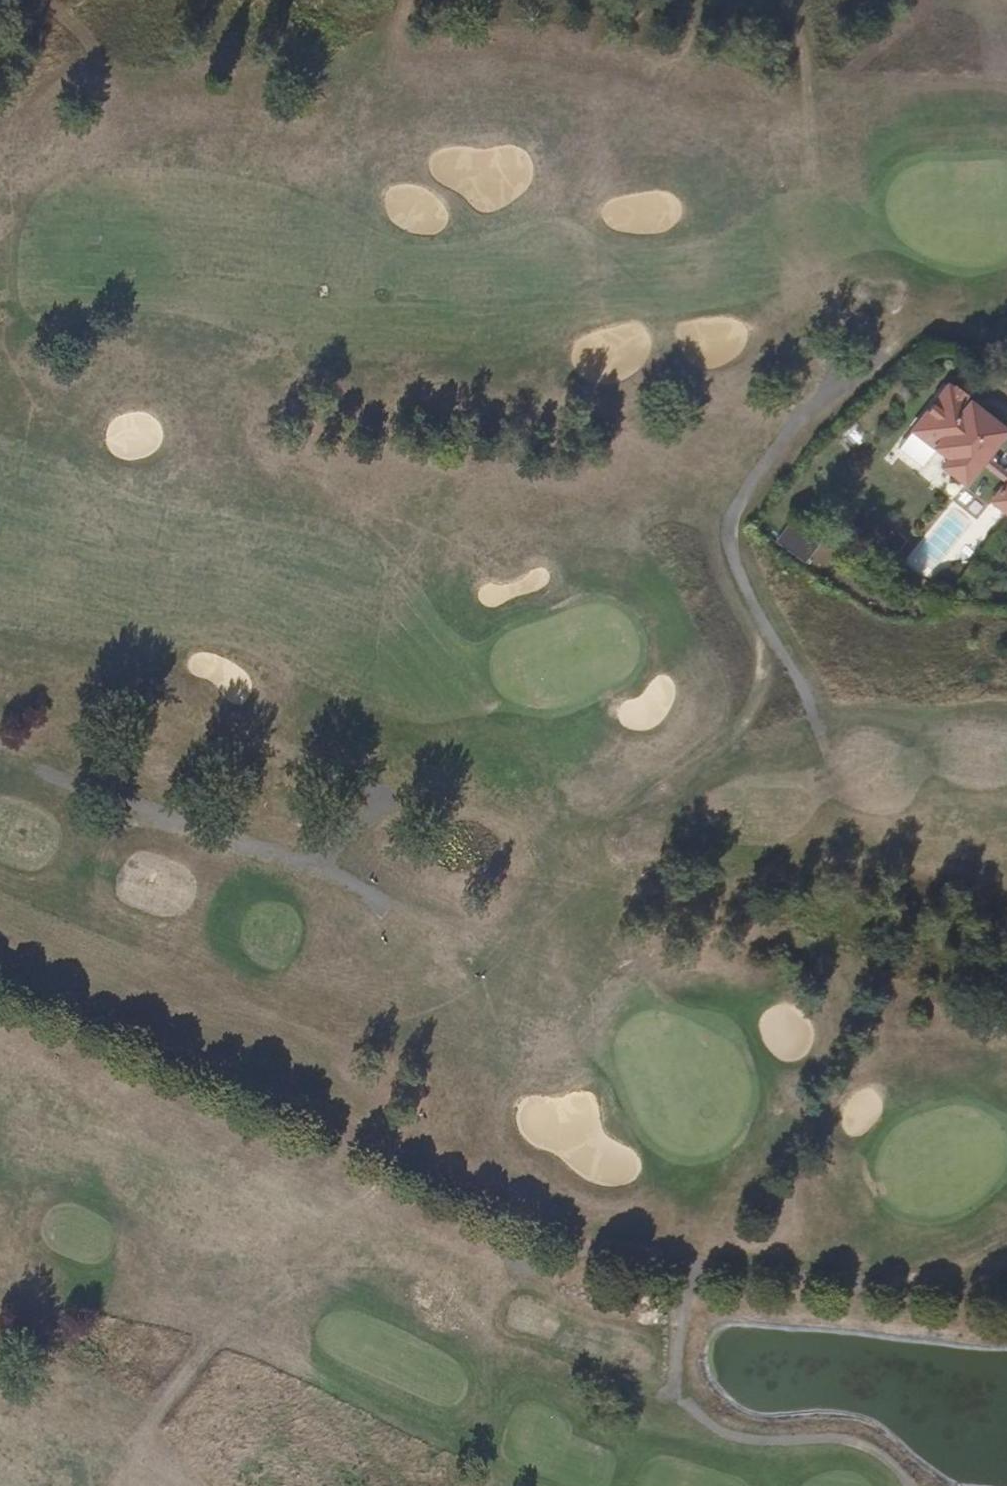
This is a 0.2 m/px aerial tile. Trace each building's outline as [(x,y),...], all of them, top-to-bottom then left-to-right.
[(911,439),(947,469),(941,477),(965,495),(1006,441),(966,409),(966,403),(955,396),(949,396),(946,394),(911,439)] [(1006,511),(1006,478),(990,500),(1006,511)]
